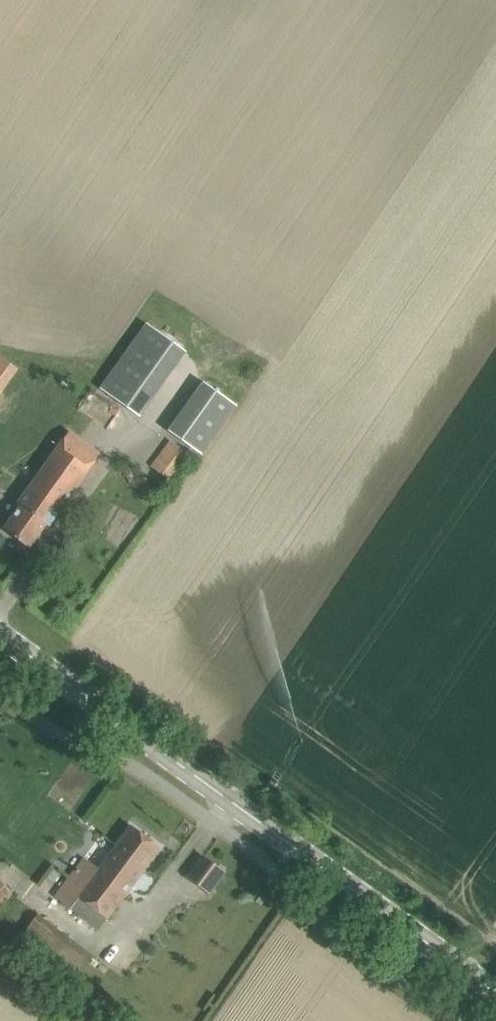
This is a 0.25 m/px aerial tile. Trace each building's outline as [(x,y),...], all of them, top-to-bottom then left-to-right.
[(186,350),(146,322),(100,386),(139,416),(186,350)] [(0,353),(0,391),(18,368),(0,353)] [(202,452),(235,405),(204,382),(170,430),(202,452)] [(21,504),(4,528),(30,546),(47,521),(50,522),(99,451),(67,428),(17,501),(21,504)] [(188,454),(168,440),(150,464),(169,479),(188,454)] [(161,846),(132,824),(118,843),(113,840),(98,859),(88,852),(56,895),(98,927),(161,846)] [(210,892),(213,887),(225,871),(203,854),(188,875),(210,892)] [(0,877),(0,900),(11,892),(0,877)] [(37,913),(16,941),(70,985),(93,955),(37,913)]
